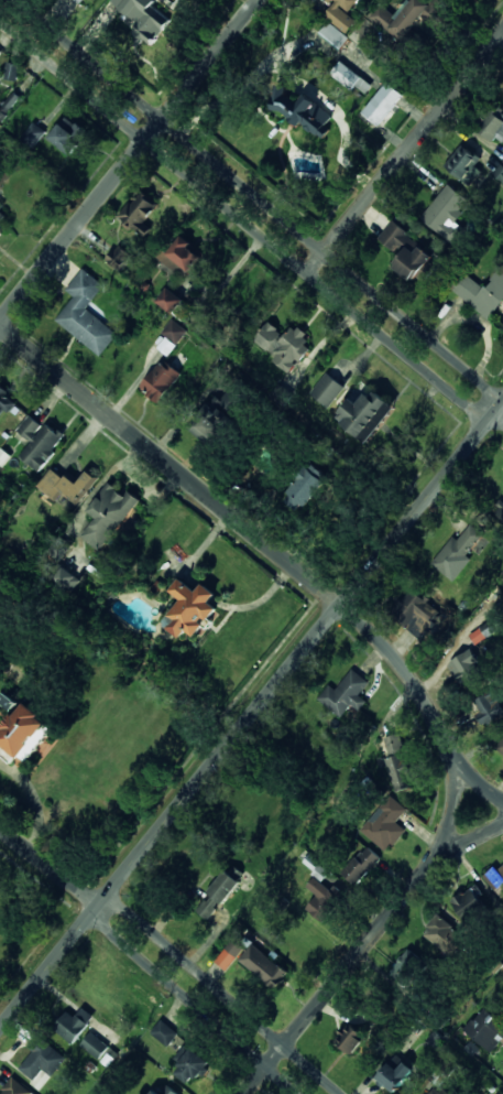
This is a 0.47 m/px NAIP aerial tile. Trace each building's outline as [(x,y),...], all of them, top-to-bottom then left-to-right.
[(169,20),(152,6),(157,1),(156,0),(112,0),(111,1),(137,22),(130,30),(149,45),(169,20)] [(334,4),(324,17),(347,33),(357,20),(350,15),(360,0),(328,0),(334,4)] [(403,38),(431,5),(425,0),(411,0),(389,27),(403,38)] [(441,9),(430,3),(422,18),(433,24),(441,9)] [(369,18),(388,30),(397,16),(378,4),(369,18)] [(339,51),(350,38),(329,21),(319,33),(339,51)] [(331,74),(352,90),(356,86),(366,94),(373,86),(341,61),(331,74)] [(378,126),(404,96),(388,82),(362,112),(378,126)] [(333,116),(305,94),(299,102),(286,92),(288,90),(284,88),(272,103),(321,141),(330,129),(326,125),(333,116)] [(20,97),(12,91),(0,108),(0,112),(6,116),(20,97)] [(502,144),(502,117),(494,110),(480,129),(502,146),(502,144)] [(87,131),(66,116),(49,139),(71,154),(87,131)] [(46,133),(35,122),(22,137),(33,147),(46,133)] [(474,167),(481,159),(463,144),(445,165),(464,182),(476,168),(474,167)] [(502,164),(493,174),(502,183),(502,164)] [(454,222),(470,200),(448,183),(421,219),(457,246),(468,232),(454,222)] [(146,222),(158,205),(139,191),(120,217),(127,222),(125,224),(144,237),(152,227),(146,222)] [(379,239),(396,252),(410,233),(393,220),(379,239)] [(419,246),(409,237),(395,251),(399,254),(407,245),(414,251),(419,246)] [(131,253),(116,244),(106,261),(121,270),(131,253)] [(439,264),(418,248),(415,253),(408,247),(393,267),(412,282),(415,277),(425,283),(439,264)] [(489,319),(502,301),(502,270),(501,268),(485,288),(463,271),(450,289),(489,319)] [(55,321),(101,356),(118,333),(87,309),(105,286),(83,269),(66,290),(74,297),(55,321)] [(183,299),(168,287),(157,301),(172,313),(183,299)] [(187,331),(173,319),(162,332),(177,344),(187,331)] [(275,356),(271,362),(290,376),(310,348),(303,343),(308,336),(292,324),(285,335),(268,322),(254,341),(275,356)] [(168,356),(177,346),(167,337),(158,347),(168,356)] [(158,403),(183,374),(171,365),(168,368),(161,362),(140,387),(158,403)] [(328,408),(345,387),(327,373),(310,393),(328,408)] [(16,399),(0,387),(0,419),(16,399)] [(358,404),(351,399),(335,418),(367,444),(396,408),(371,388),(358,404)] [(233,412),(242,400),(229,389),(219,401),(233,412)] [(225,429),(204,411),(190,428),(210,445),(225,429)] [(32,442),(20,456),(38,471),(65,437),(47,423),(43,427),(29,416),(17,431),(32,442)] [(303,511),(332,478),(314,463),(286,496),(303,511)] [(98,478),(88,470),(77,485),(53,468),(38,488),(56,501),(63,492),(79,504),(98,478)] [(82,538),(104,552),(137,498),(127,491),(125,494),(107,483),(88,513),(95,517),(82,538)] [(457,541),(453,537),(431,563),(453,582),(472,560),(466,555),(483,534),(471,524),(457,541)] [(236,569),(225,560),(200,593),(181,578),(171,591),(182,599),(168,617),(173,621),(168,628),(181,638),(188,629),(199,638),(208,627),(205,625),(218,608),(211,602),(236,569)] [(55,577),(72,591),(81,581),(64,566),(55,577)] [(391,611),(419,637),(429,626),(423,620),(428,615),(425,612),(431,605),(412,588),(391,611)] [(475,645),(497,632),(491,621),(469,634),(475,645)] [(460,684),(479,673),(475,665),(479,662),(472,649),(447,663),(460,684)] [(369,682),(353,669),(336,690),(330,684),(318,699),(341,718),(349,707),(357,714),(367,701),(359,695),(369,682)] [(502,722),(502,706),(496,691),(471,702),(484,731),(502,722)] [(27,762),(54,727),(23,703),(0,734),(0,741),(27,762)] [(412,788),(400,734),(385,737),(390,757),(386,758),(394,792),(412,788)] [(495,752),(502,756),(502,736),(495,752)] [(397,823),(407,808),(389,795),(362,832),(389,852),(405,829),(397,823)] [(342,871),(354,885),(382,860),(369,846),(342,871)] [(312,874),(322,882),(329,872),(319,864),(312,874)] [(500,871),(495,866),(483,876),(502,898),(502,897),(502,869),(500,871)] [(196,911),(207,920),(221,902),(223,904),(241,883),(226,870),(208,892),(211,894),(196,911)] [(318,896),(307,909),(323,922),(342,899),(315,877),(307,887),(318,896)] [(486,910),(479,897),(482,895),(478,886),(452,899),(464,922),(486,910)] [(464,937),(439,914),(423,933),(447,955),(464,937)] [(228,971),(245,945),(234,937),(216,963),(228,971)] [(240,959),(274,990),(288,974),(254,943),(240,959)] [(389,973),(405,985),(424,961),(408,949),(389,973)] [(67,1011),(54,1029),(73,1044),(94,1016),(83,1007),(75,1018),(67,1011)] [(493,1052),(502,1037),(502,1022),(482,1007),(464,1032),(493,1052)] [(151,1033),(169,1047),(179,1033),(162,1020),(151,1033)] [(366,1036),(348,1023),(334,1042),(353,1055),(366,1036)] [(110,1046),(91,1032),(81,1046),(100,1060),(110,1046)] [(19,1068),(33,1081),(43,1069),(51,1076),(66,1059),(38,1035),(28,1048),(33,1052),(19,1068)] [(177,1073),(190,1085),(210,1063),(187,1043),(173,1058),(182,1067),(177,1073)] [(404,1061),(399,1068),(391,1061),(376,1080),(394,1093),(414,1069),(404,1061)] [(12,1077),(0,1093),(35,1093),(12,1077)] [(147,1093),(179,1093),(168,1084),(159,1093),(152,1087),(147,1093)] [(429,1093),(446,1093),(437,1086),(429,1093)]
